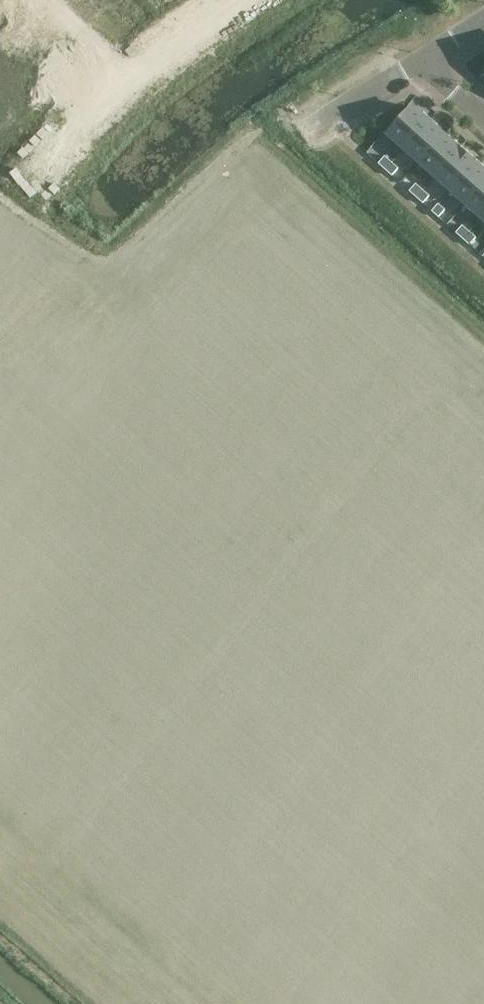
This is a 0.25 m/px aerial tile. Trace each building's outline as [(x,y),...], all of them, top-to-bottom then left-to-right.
[(412,106),(388,133),(404,148),(428,121),(412,106)] [(420,161),(444,135),(428,121),(404,148),(420,161)] [(435,175),(459,149),(444,135),(420,161),(435,175)] [(451,189),(475,162),(459,149),(435,175),(451,189)] [(385,169),(392,162),(385,155),(378,163),(385,169)] [(399,168),(392,162),(385,169),(392,175),(399,168)] [(483,183),(483,171),(475,162),(451,189),(466,203),(483,183)] [(416,183),(409,190),(416,197),(423,189),(416,183)] [(483,214),(483,183),(466,203),(482,217),(483,214)] [(423,189),(416,197),(423,203),(430,195),(423,189)] [(438,203),(432,211),(439,217),(445,209),(438,203)] [(462,225),(456,232),(463,238),(469,231),(462,225)] [(476,237),(469,231),(463,238),(470,244),(476,237)]
